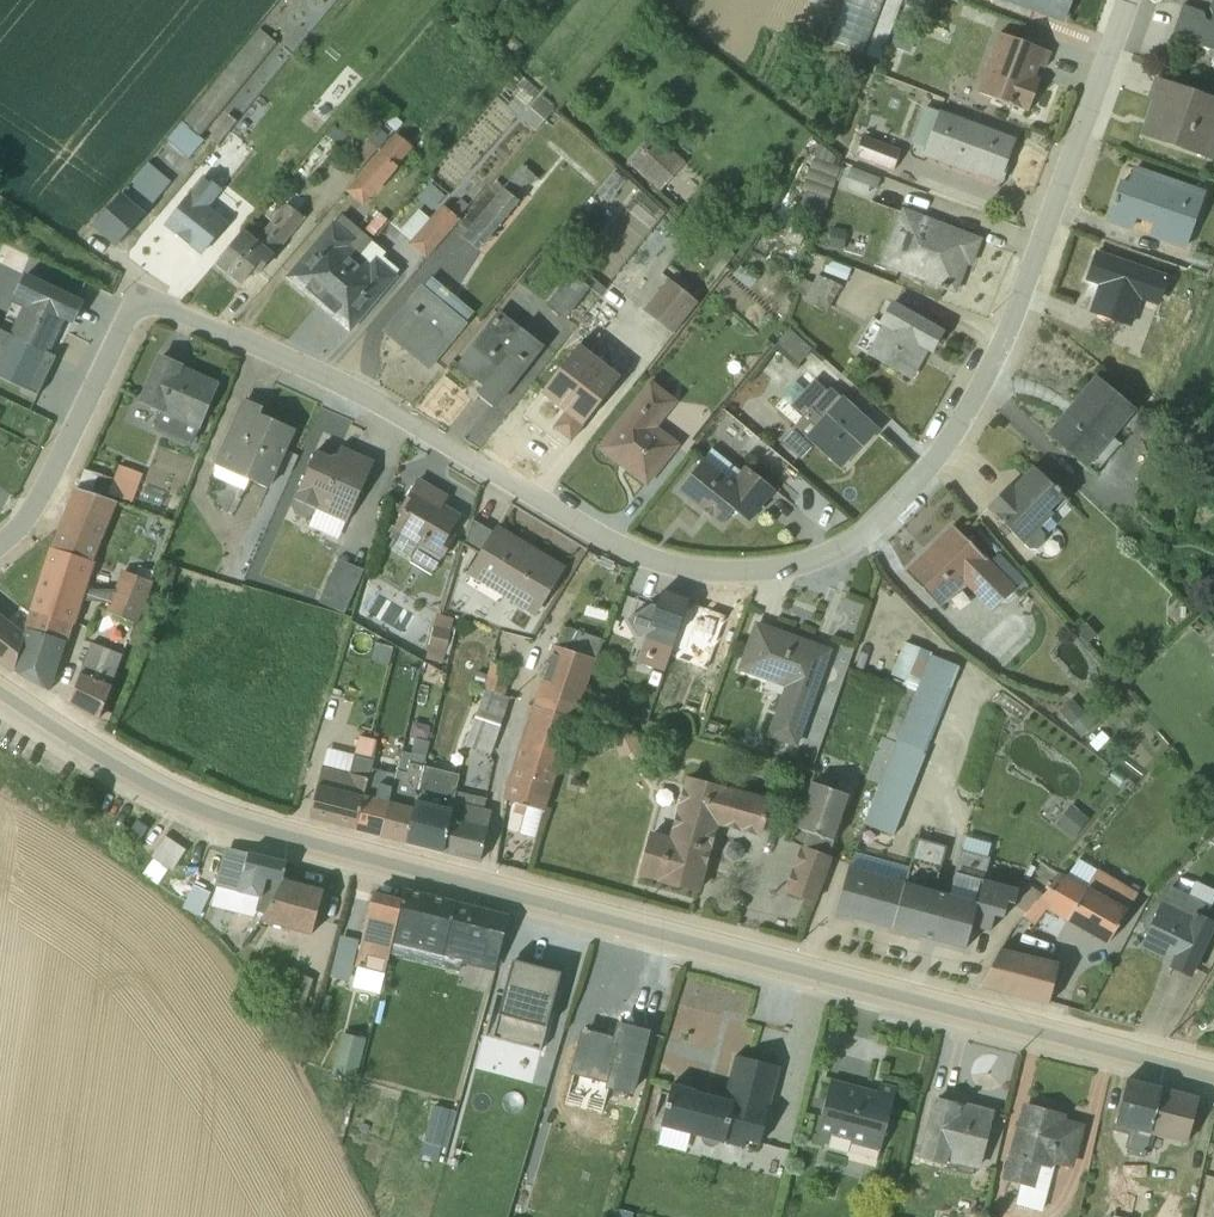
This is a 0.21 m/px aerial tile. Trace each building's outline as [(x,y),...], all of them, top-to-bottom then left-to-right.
[(833,40),(865,49),(880,0),(846,0),(833,40)] [(865,55),(865,56),(878,61),(901,0),(886,0),(865,55)] [(1070,0),(1006,0),(1062,21),(1070,0)] [(1171,37),(1190,44),(1193,52),(1201,48),(1212,52),(1213,55),(1213,0),(1212,0),(1208,9),(1211,16),(1209,22),(1204,21),(1205,19),(1201,13),(1182,6),(1171,37)] [(166,141),(188,159),(205,139),(202,136),(277,44),(259,29),(258,28),(166,141)] [(895,43),(893,51),(904,55),(906,50),(913,52),(919,36),(902,29),(898,37),(895,35),(892,42),(895,43)] [(975,93),(1027,113),(1040,80),(1035,77),(1038,68),(1044,70),(1050,54),(998,34),(975,93)] [(1152,78),(1145,100),(1150,102),(1138,136),(1213,163),(1213,162),(1213,99),(1152,78)] [(837,152),(762,92),(750,106),(771,123),(769,127),(814,163),(812,165),(820,172),(837,152)] [(432,117),(421,107),(410,119),(421,129),(432,117)] [(1014,139),(924,107),(911,144),(924,149),(921,157),(1001,185),(1006,170),(1004,169),(1014,139)] [(209,137),(217,144),(236,121),(227,114),(209,137)] [(659,125),(628,158),(660,188),(691,154),(659,125)] [(281,199),(297,211),(306,201),(294,190),(303,179),(307,182),(345,136),(333,126),(286,184),(290,188),(281,199)] [(388,136),(378,128),(351,160),(361,169),(388,136)] [(241,145),(226,133),(209,154),(233,172),(239,164),(232,158),(241,145)] [(345,192),(363,207),(406,155),(410,158),(401,169),(407,174),(420,158),(411,149),(412,148),(395,133),(345,192)] [(900,152),(862,137),(854,158),(892,172),(900,152)] [(227,168),(209,154),(196,170),(202,176),(163,225),(201,255),(227,222),(209,207),(222,191),(214,185),(227,168)] [(172,182),(148,162),(92,227),(115,247),(172,182)] [(453,231),(477,251),(526,192),(521,188),(526,183),(530,186),(537,178),(521,165),(503,187),(494,181),(453,231)] [(1119,181),(1104,222),(1131,232),(1135,221),(1151,226),(1147,238),(1184,251),(1205,192),(1132,167),(1126,183),(1119,181)] [(878,181),(849,169),(845,179),(874,191),(878,181)] [(443,196),(428,185),(418,198),(433,209),(443,196)] [(399,231),(411,241),(408,244),(425,259),(460,220),(458,218),(466,208),(458,202),(450,211),(441,205),(429,218),(418,209),(399,231)] [(242,229),(213,265),(240,287),(253,271),(259,276),(305,218),(286,204),(257,240),(242,229)] [(900,208),(878,266),(955,296),(967,266),(970,268),(981,239),(900,208)] [(387,219),(378,212),(364,230),(373,236),(387,219)] [(317,306),(373,240),(342,215),(341,214),(334,222),(332,220),(284,277),(283,277),(317,306)] [(829,229),(827,249),(844,250),(845,231),(829,229)] [(386,252),(373,240),(317,306),(349,333),(402,272),(383,255),(386,252)] [(1096,286),(1087,313),(1130,328),(1140,301),(1157,307),(1168,277),(1094,251),(1083,282),(1096,286)] [(850,269),(808,253),(804,263),(823,271),(822,273),(845,282),(850,269)] [(756,281),(739,266),(732,275),(749,290),(756,281)] [(569,274),(545,306),(564,320),(588,289),(598,297),(604,288),(577,267),(571,275),(569,274)] [(673,330),(703,296),(672,270),(643,304),(673,330)] [(37,395),(82,302),(24,274),(10,303),(20,308),(8,334),(0,330),(0,378),(37,395)] [(466,321),(473,312),(430,276),(423,285),(420,284),(380,332),(428,371),(468,324),(466,321)] [(865,356),(911,381),(927,353),(930,355),(943,332),(890,302),(877,325),(881,327),(865,356)] [(545,347),(498,310),(454,365),(481,386),(476,393),(495,409),(545,347)] [(813,349),(789,328),(774,346),(798,367),(813,349)] [(550,428),(571,445),(622,380),(576,343),(536,393),(561,413),(550,428)] [(183,365),(158,354),(137,403),(159,413),(153,429),(191,445),(219,382),(183,366),(183,365)] [(838,380),(818,363),(811,372),(831,389),(838,380)] [(1136,411),(1094,375),(1044,435),(1085,470),(1087,468),(1095,474),(1120,444),(1113,438),(1136,411)] [(678,401),(649,379),(595,449),(646,488),(680,445),(657,428),(678,401)] [(863,449),(879,431),(841,396),(840,397),(831,389),(827,392),(814,379),(789,406),(801,418),(780,442),(801,461),(814,447),(840,471),(861,448),(863,449)] [(297,455),(303,442),(292,437),(295,430),(261,414),(263,407),(242,398),(228,430),(213,463),(213,477),(244,490),(248,480),(269,489),(286,450),(297,455)] [(374,460),(373,460),(340,446),(336,454),(328,456),(315,451),(291,505),(294,515),(303,518),(312,515),(308,526),(337,539),(345,522),(346,523),(374,460)] [(702,459),(676,493),(720,528),(733,512),(748,524),(775,491),(744,466),(731,482),(702,459)] [(109,493),(132,502),(141,474),(119,466),(109,493)] [(1065,503),(1031,466),(1011,488),(1007,485),(986,508),(1028,550),(1035,549),(1043,542),(1042,534),(1038,530),(1051,516),(1059,512),(1064,506),(1065,503)] [(77,488),(91,493),(97,474),(84,469),(77,488)] [(390,546),(412,559),(410,563),(432,576),(456,535),(451,532),(461,515),(443,504),(448,496),(417,478),(398,510),(402,512),(393,526),(391,525),(387,532),(391,534),(389,537),(393,540),(390,546)] [(94,558),(117,502),(77,488),(51,548),(27,628),(66,639),(94,558)] [(494,532),(472,520),(464,545),(479,554),(467,575),(533,616),(535,612),(542,617),(562,585),(554,580),(562,568),(497,528),(494,532)] [(953,526),(905,573),(939,608),(963,585),(990,613),(1023,580),(1000,557),(991,566),(953,526)] [(365,570),(339,559),(319,603),(345,614),(365,570)] [(150,581),(154,572),(138,564),(135,574),(121,569),(105,611),(136,624),(152,582),(150,581)] [(646,635),(636,663),(663,672),(687,602),(661,593),(656,607),(651,605),(626,619),(638,638),(646,635)] [(13,671),(48,690),(66,639),(27,628),(26,630),(0,614),(0,661),(13,671)] [(108,615),(94,622),(100,634),(114,627),(108,615)] [(452,619),(435,616),(425,659),(442,663),(444,653),(449,654),(455,630),(450,629),(452,619)] [(1213,649),(1213,623),(1201,637),(1213,649)] [(828,651),(756,625),(739,673),(782,688),(764,737),(795,749),(828,651)] [(575,720),(601,638),(597,637),(562,626),(554,648),(552,647),(533,707),(575,720)] [(929,654),(930,652),(903,641),(889,675),(890,676),(916,686),(914,690),(877,784),(862,824),(862,825),(892,835),(959,666),(958,665),(929,654)] [(99,719),(122,655),(90,643),(69,702),(99,719)] [(490,664),(483,689),(504,696),(512,668),(490,664)] [(877,784),(914,690),(904,687),(885,738),(880,737),(864,779),(877,784)] [(509,698),(483,689),(464,745),(491,755),(509,698)] [(586,690),(582,701),(617,711),(622,695),(612,692),(607,696),(586,690)] [(1074,695),(1059,707),(1081,734),(1095,722),(1074,695)] [(545,811),(575,720),(533,707),(504,800),(515,803),(513,813),(529,818),(533,808),(545,811)] [(609,735),(620,759),(642,749),(631,725),(609,735)] [(327,748),(309,817),(355,829),(370,766),(377,740),(358,735),(354,754),(327,748)] [(424,766),(426,755),(402,749),(395,773),(379,835),(405,842),(424,766)] [(355,829),(379,835),(395,773),(370,766),(355,829)] [(458,774),(424,766),(405,842),(443,852),(455,790),(458,774)] [(761,838),(771,799),(770,799),(685,776),(669,836),(649,831),(636,878),(699,895),(718,827),(761,838)] [(849,796),(810,782),(794,828),(807,833),(802,845),(799,845),(782,892),(815,904),(832,857),(828,854),(849,796)] [(443,852),(480,861),(491,811),(484,809),(486,799),(481,797),(480,799),(474,800),(474,797),(479,797),(455,790),(443,852)] [(1056,825),(1078,836),(1090,812),(1068,801),(1056,825)] [(165,836),(150,857),(171,871),(186,850),(165,836)] [(959,850),(947,895),(933,891),(945,846),(915,839),(908,866),(892,929),(921,937),(935,941),(964,949),(971,926),(989,931),(993,918),(1001,920),(1007,902),(1013,903),(1019,882),(1016,881),(1002,877),(1000,884),(983,880),(988,858),(986,857),(990,842),(966,836),(962,851),(959,850)] [(217,886),(212,906),(253,917),(255,911),(264,913),(281,883),(282,879),(286,862),(238,850),(236,856),(224,853),(216,886),(217,886)] [(847,868),(835,913),(854,919),(855,917),(864,919),(880,859),(853,852),(849,868),(847,868)] [(908,866),(880,859),(864,919),(873,922),(873,924),(892,929),(908,866)] [(1035,901),(1021,917),(1033,926),(1045,911),(1065,921),(1064,923),(1105,946),(1137,894),(1096,869),(1085,887),(1062,874),(1038,901),(1035,901)] [(259,922),(310,935),(322,890),(282,879),(281,883),(264,913),(259,922)] [(1193,883),(1187,895),(1168,886),(1136,953),(1167,967),(1190,978),(1213,927),(1213,922),(1204,917),(1213,896),(1213,893),(1193,883)] [(183,907),(200,915),(210,893),(193,885),(183,907)] [(389,954),(440,967),(459,972),(461,964),(494,972),(508,918),(507,918),(456,905),(403,891),(400,901),(389,954)] [(400,901),(374,895),(350,988),(379,994),(389,954),(400,901)] [(340,936),(330,977),(348,981),(358,940),(340,936)] [(999,949),(979,987),(1047,1004),(1057,963),(999,949)] [(511,964),(492,1038),(540,1051),(560,972),(542,967),(540,971),(511,964)] [(301,1015),(313,978),(291,971),(279,1009),(301,1015)] [(584,1032),(572,1075),(605,1083),(604,1089),(630,1095),(646,1033),(619,1025),(615,1040),(584,1032)] [(336,1065),(361,1069),(366,1031),(342,1027),(336,1065)] [(671,1083),(660,1126),(661,1127),(657,1143),(684,1150),(689,1134),(701,1137),(701,1139),(706,1140),(705,1146),(712,1147),(713,1142),(718,1144),(718,1142),(743,1148),(745,1140),(759,1144),(779,1067),(734,1055),(723,1099),(695,1092),(695,1090),(671,1083)] [(814,1140),(828,1144),(828,1146),(847,1152),(849,1144),(879,1152),(896,1087),(879,1083),(877,1092),(830,1080),(814,1140)] [(1113,1122),(1110,1131),(1127,1135),(1123,1148),(1127,1149),(1126,1153),(1142,1157),(1148,1134),(1186,1143),(1197,1099),(1125,1081),(1115,1122),(1113,1122)] [(933,1098),(918,1159),(945,1166),(946,1162),(978,1169),(993,1110),(964,1103),(963,1105),(933,1098)] [(433,1102),(427,1138),(449,1142),(455,1106),(433,1102)] [(1072,1169),(1084,1125),(1064,1119),(1065,1114),(1021,1102),(1001,1179),(1001,1180),(1020,1185),(1015,1204),(1041,1212),(1053,1164),(1072,1169)] [(1120,1181),(1112,1216),(1108,1215),(1108,1216),(1130,1216),(1137,1185),(1120,1181)]
